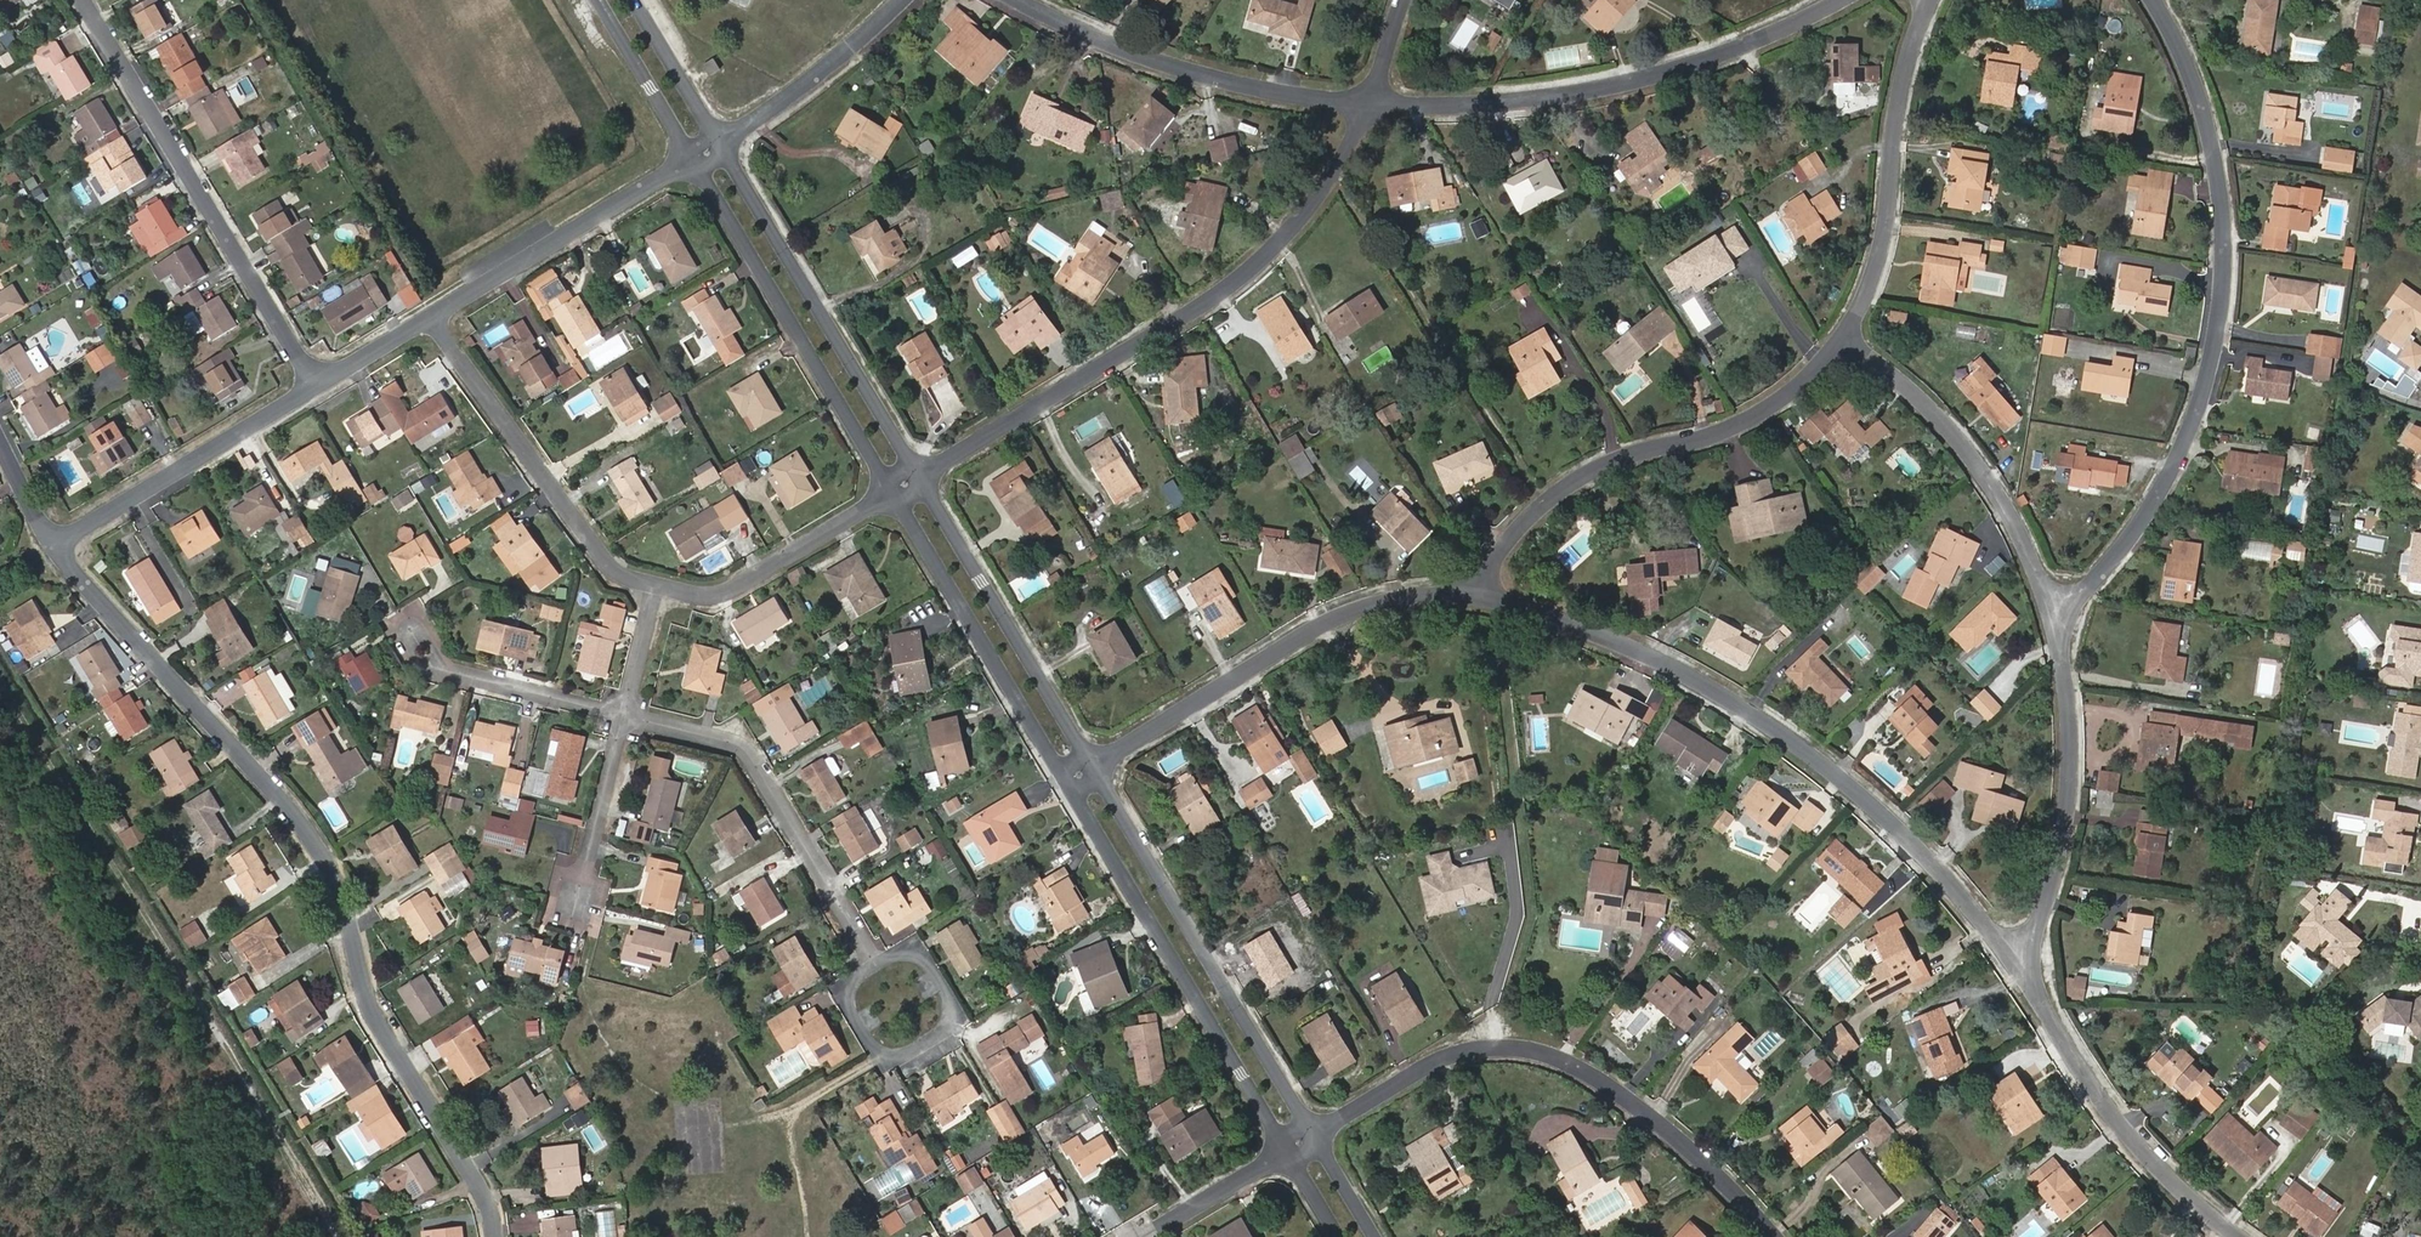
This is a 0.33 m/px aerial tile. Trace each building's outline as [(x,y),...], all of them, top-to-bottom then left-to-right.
[(20,0),(0,0),(0,6),(3,10),(20,0)] [(173,26),(158,0),(147,0),(131,9),(148,40),(173,26)] [(1302,40),(1313,0),(1300,0),(1298,7),(1270,0),(1254,0),(1249,20),(1272,26),(1271,31),(1302,40)] [(1635,3),(1632,0),(1582,0),(1593,11),(1587,17),(1605,36),(1635,3)] [(2241,45),(2248,46),(2251,24),(2247,24),(2250,0),(2247,0),(2241,45)] [(2251,24),(2248,46),(2270,49),(2277,0),(2250,0),(2247,24),(2251,24)] [(2387,6),(2369,3),(2367,16),(2385,19),(2387,6)] [(978,84),(1005,52),(993,42),(991,44),(979,33),(978,33),(974,30),(976,26),(956,9),(945,21),(955,30),(947,40),(956,48),(948,58),(978,84)] [(2364,40),(2382,43),(2385,19),(2367,16),(2364,40)] [(198,77),(203,73),(180,33),(158,47),(158,48),(151,53),(155,61),(159,59),(163,65),(167,63),(181,86),(198,77)] [(34,55),(38,64),(63,50),(56,38),(34,52),(36,54),(34,55)] [(938,50),(948,58),(956,48),(947,40),(938,50)] [(1866,65),(1856,65),(1855,43),(1832,43),(1833,83),(1835,83),(1835,93),(1838,96),(1854,96),(1858,93),(1857,83),(1866,82),(1866,65)] [(2047,51),(2013,45),(2012,55),(2022,57),(2020,67),(2031,68),(2030,73),(2044,75),(2047,51)] [(68,100),(93,85),(74,56),(68,59),(63,50),(38,64),(43,73),(50,69),(68,100)] [(2012,55),(1993,52),(1991,61),(2010,65),(2012,55)] [(2014,103),(2020,67),(2022,57),(2012,55),(2010,65),(1991,61),(1989,74),(1994,75),(1990,99),(2014,103)] [(710,75),(721,69),(715,58),(704,65),(710,75)] [(1866,82),(1876,82),(1876,65),(1866,65),(1866,82)] [(1989,74),(1985,99),(1990,99),(1994,75),(1989,74)] [(198,77),(181,86),(184,91),(201,81),(198,77)] [(178,95),(183,102),(185,101),(206,88),(201,81),(184,91),(178,95)] [(206,88),(185,101),(190,108),(212,95),(208,87),(206,88)] [(2096,109),(2093,125),(2113,129),(2114,124),(2126,127),(2131,104),(2136,105),(2138,92),(2110,87),(2106,110),(2096,109)] [(209,139),(241,120),(222,89),(212,95),(190,108),(209,139)] [(2306,121),(2296,120),(2300,96),(2268,91),(2263,124),(2274,125),(2285,127),(2284,133),(2284,135),(2303,138),(2306,121)] [(1033,96),(1021,125),(1048,137),(1050,131),(1031,124),(1041,100),(1033,96)] [(86,129),(77,134),(89,156),(111,143),(112,142),(107,133),(117,127),(100,98),(76,112),(86,129)] [(1147,147),(1157,135),(1172,116),(1152,99),(1132,124),(1129,122),(1124,128),(1141,143),(1147,147)] [(1048,137),(1084,152),(1093,129),(1055,112),(1057,107),(1041,100),(1031,124),(1050,131),(1048,137)] [(2113,129),(2131,132),(2136,105),(2131,104),(2126,127),(2114,124),(2113,129)] [(889,120),(883,131),(851,112),(842,128),(858,137),(854,143),(879,158),(898,125),(889,120)] [(1664,172),(1661,168),(1671,161),(1645,124),(1627,137),(1641,157),(1632,163),(1630,159),(1620,166),(1637,191),(1647,184),(1651,191),(1660,185),(1655,178),(1664,172)] [(117,127),(107,133),(112,142),(122,135),(117,127)] [(854,143),(858,137),(842,128),(838,134),(854,143)] [(1136,150),(1141,143),(1124,128),(1118,136),(1136,150)] [(242,185),(266,170),(252,147),(260,142),(252,129),(215,150),(229,174),(234,171),(242,185)] [(2274,141),(2283,142),(2284,135),(2284,133),(2275,132),(2274,141)] [(122,135),(112,142),(111,143),(115,150),(104,156),(110,166),(133,153),(122,135)] [(1147,147),(1150,149),(1160,137),(1157,135),(1147,147)] [(2303,138),(2284,135),(2283,142),(2302,145),(2303,138)] [(1232,160),(1239,158),(1234,139),(1227,140),(1232,160)] [(1215,164),(1232,160),(1227,140),(1210,145),(1215,164)] [(299,157),(305,165),(331,150),(325,141),(314,147),(316,151),(308,156),(306,152),(299,157)] [(133,153),(110,166),(104,156),(115,150),(111,143),(89,156),(81,161),(85,168),(92,164),(108,190),(120,183),(124,190),(147,176),(133,153)] [(1709,165),(1722,158),(1714,145),(1701,152),(1709,165)] [(2325,165),(2354,170),(2357,150),(2328,145),(2325,165)] [(1812,176),(1814,178),(1830,167),(1818,149),(1802,160),(1812,176)] [(1967,200),(1981,201),(1987,156),(1952,150),(1949,173),(1959,175),(1957,185),(1953,184),(1949,206),(1966,209),(1967,200)] [(1806,179),(1812,176),(1802,160),(1796,164),(1806,179)] [(1521,211),(1560,190),(1546,163),(1506,184),(1521,211)] [(2169,169),(2149,166),(2148,177),(2168,181),(2169,169)] [(1452,195),(1444,196),(1440,171),(1389,180),(1392,199),(1411,196),(1412,202),(1433,198),(1440,197),(1442,209),(1454,207),(1452,195)] [(2160,214),(2165,215),(2169,190),(2166,190),(2168,181),(2148,177),(2132,174),(2130,184),(2140,186),(2134,230),(2157,234),(2160,214)] [(1218,227),(1223,206),(1215,205),(1219,188),(1199,183),(1199,186),(1187,183),(1184,195),(1196,198),(1194,204),(1187,238),(1206,243),(1210,225),(1218,227)] [(2315,213),(2319,210),(2322,188),(2304,185),(2304,188),(2279,184),(2273,222),(2268,221),(2266,232),(2288,236),(2289,225),(2309,228),(2311,212),(2315,213)] [(1057,200),(1073,197),(1072,188),(1055,192),(1057,200)] [(1223,206),(1227,190),(1219,188),(1215,205),(1223,206)] [(1821,224),(1839,212),(1827,193),(1809,204),(1804,196),(1787,206),(1792,214),(1785,219),(1790,227),(1797,222),(1805,234),(1809,241),(1825,231),(1821,224)] [(1105,212),(1116,210),(1112,194),(1101,197),(1105,212)] [(1183,202),(1194,204),(1196,198),(1184,195),(1183,202)] [(1392,199),(1393,206),(1412,202),(1411,196),(1392,199)] [(1433,198),(1435,211),(1442,209),(1440,197),(1433,198)] [(173,233),(179,229),(162,200),(138,214),(142,221),(144,224),(137,228),(132,231),(144,252),(147,250),(151,257),(178,240),(173,233)] [(278,249),(305,233),(314,228),(309,219),(300,224),(292,210),(285,213),(278,200),(254,214),(263,228),(266,234),(270,241),(272,239),(278,249)] [(1966,209),(1979,211),(1981,201),(1967,200),(1966,209)] [(2157,234),(2162,235),(2165,215),(2160,214),(2157,234)] [(1479,236),(1491,232),(1485,218),(1474,222),(1479,236)] [(1790,227),(1797,239),(1805,234),(1797,222),(1790,227)] [(893,253),(884,238),(876,224),(853,237),(864,255),(869,252),(880,270),(898,260),(893,253)] [(1185,244),(1212,251),(1218,227),(1210,225),(1206,243),(1187,238),(1185,244)] [(178,240),(189,233),(184,226),(179,229),(173,233),(178,240)] [(673,282),(696,268),(671,226),(649,240),(653,247),(649,250),(648,254),(657,269),(660,270),(664,267),(673,282)] [(255,232),(259,238),(266,234),(263,228),(255,232)] [(1720,267),(1723,273),(1734,266),(1730,261),(1748,250),(1735,229),(1718,240),(1717,238),(1667,270),(1680,292),(1691,285),(1720,267)] [(1116,265),(1105,259),(1114,245),(1090,230),(1081,244),(1092,252),(1085,264),(1077,260),(1071,268),(1067,266),(1058,279),(1070,288),(1071,286),(1088,297),(1099,281),(1103,284),(1116,265)] [(1004,243),(1010,240),(1004,231),(999,234),(1004,243)] [(2264,246),(2286,249),(2288,236),(2266,232),(2264,246)] [(300,291),(324,277),(306,246),(311,243),(305,233),(278,249),(278,250),(282,256),(283,259),(281,260),(287,270),(281,274),(286,282),(292,278),(300,291)] [(893,253),(901,249),(892,234),(884,238),(893,253)] [(998,247),(1004,243),(999,234),(992,238),(998,247)] [(993,250),(998,247),(992,238),(987,241),(993,250)] [(1991,251),(2003,253),(2005,242),(1993,240),(1991,251)] [(1951,305),(1956,273),(1958,261),(1967,263),(1982,265),(1984,257),(1978,256),(1979,252),(1979,248),(1961,245),(1961,248),(1929,242),(1927,256),(1932,257),(1925,300),(1951,305)] [(2067,263),(2092,266),(2095,247),(2070,242),(2067,263)] [(2357,244),(2347,243),(2345,254),(2355,255),(2357,244)] [(1076,252),(1080,255),(1077,260),(1085,264),(1092,252),(1081,244),(1076,252)] [(182,288),(206,274),(189,245),(155,266),(161,277),(172,271),(182,288)] [(269,255),(272,261),(282,256),(278,250),(269,255)] [(2343,265),(2353,266),(2355,255),(2345,254),(2343,265)] [(1920,299),(1925,300),(1932,257),(1927,256),(1920,299)] [(1956,273),(1965,274),(1967,263),(1958,261),(1956,273)] [(2136,307),(2166,312),(2170,285),(2148,282),(2150,269),(2122,264),(2120,276),(2123,276),(2126,277),(2125,285),(2121,285),(2119,300),(2136,303),(2136,307)] [(155,280),(161,277),(155,266),(149,269),(155,280)] [(1691,285),(1697,293),(1736,268),(1734,266),(1723,273),(1720,267),(1691,285)] [(399,291),(408,286),(399,270),(390,275),(399,291)] [(323,309),(337,332),(388,302),(371,274),(361,280),(363,285),(323,309)] [(2295,307),(2315,310),(2318,283),(2269,276),(2265,299),(2288,303),(2288,300),(2296,301),(2295,307)] [(1088,297),(1093,300),(1103,284),(1099,281),(1088,297)] [(1529,294),(1532,292),(1527,284),(1524,286),(1529,294)] [(1515,292),(1520,300),(1529,294),(1524,286),(1515,292)] [(0,294),(0,319),(22,306),(11,287),(0,294)] [(2401,287),(2387,308),(2391,311),(2405,290),(2401,287)] [(173,298),(180,308),(202,294),(198,288),(181,298),(178,294),(173,298)] [(2420,331),(2420,301),(2405,290),(2391,311),(2395,313),(2379,336),(2404,353),(2405,351),(2410,344),(2413,340),(2408,337),(2415,327),(2420,331)] [(571,340),(595,325),(578,297),(573,300),(568,291),(549,303),(571,340)] [(735,331),(724,313),(715,297),(710,300),(705,292),(685,303),(690,313),(695,310),(714,344),(716,343),(721,351),(728,353),(738,347),(739,340),(734,332),(735,331)] [(1327,320),(1340,341),(1383,314),(1369,292),(1327,320)] [(213,339),(237,325),(220,296),(207,303),(202,294),(180,308),(184,317),(195,311),(213,339)] [(1023,342),(1033,335),(1050,323),(1032,298),(1018,308),(1022,313),(1017,316),(1007,324),(998,330),(1015,353),(1026,345),(1023,342)] [(1286,362),(1311,348),(1281,299),(1259,313),(1279,345),(1277,346),(1286,362)] [(735,331),(741,328),(730,309),(724,313),(735,331)] [(1666,337),(1676,328),(1660,309),(1650,317),(1666,337)] [(1888,320),(1905,323),(1907,312),(1889,309),(1888,320)] [(1013,312),(1003,319),(1007,324),(1017,316),(1013,312)] [(1637,361),(1666,337),(1650,317),(1632,332),(1626,324),(1622,324),(1618,328),(1617,333),(1623,339),(1609,351),(1621,367),(1634,357),(1637,361)] [(539,358),(535,351),(530,343),(532,342),(527,334),(529,332),(521,320),(510,327),(517,339),(512,342),(514,345),(504,351),(516,371),(520,367),(530,384),(526,387),(532,396),(556,381),(541,356),(539,358)] [(1036,338),(1043,348),(1059,335),(1050,323),(1033,335),(1023,342),(1026,345),(1036,338)] [(571,340),(576,347),(599,332),(595,325),(571,340)] [(1558,381),(1549,365),(1544,356),(1555,350),(1544,331),(1511,350),(1524,373),(1530,384),(1542,378),(1547,388),(1558,381)] [(2039,350),(2061,353),(2064,335),(2042,331),(2039,350)] [(941,366),(943,365),(923,333),(899,348),(904,356),(909,364),(913,371),(911,372),(917,382),(918,381),(924,389),(947,374),(941,366)] [(2317,353),(2334,356),(2336,337),(2310,333),(2307,352),(2317,353)] [(470,348),(475,344),(469,335),(464,340),(470,348)] [(132,358),(142,352),(134,338),(124,344),(132,358)] [(504,351),(514,345),(512,342),(511,340),(501,345),(504,351)] [(106,363),(117,357),(108,341),(97,348),(106,363)] [(2183,354),(2195,356),(2198,345),(2186,343),(2183,354)] [(55,374),(38,346),(27,353),(21,344),(0,356),(0,362),(15,387),(24,381),(29,389),(47,378),(55,374)] [(2410,344),(2405,351),(2420,363),(2420,351),(2410,344)] [(245,384),(231,361),(235,358),(229,347),(200,364),(222,399),(245,384)] [(89,353),(98,369),(106,363),(97,348),(89,353)] [(1707,367),(1711,364),(1702,348),(1696,351),(1707,367)] [(1549,365),(1560,359),(1555,350),(1544,356),(1549,365)] [(1605,354),(1621,374),(1637,361),(1634,357),(1621,367),(1609,351),(1605,354)] [(2420,363),(2405,351),(2404,353),(2399,360),(2409,368),(2415,372),(2420,363)] [(2313,377),(2330,379),(2334,356),(2317,353),(2313,377)] [(2003,426),(2018,413),(1987,378),(1996,370),(1981,354),(1972,361),(1976,367),(1958,381),(1979,405),(1980,405),(1983,402),(1997,419),(2003,426)] [(2270,396),(2289,399),(2293,371),(2263,366),(2264,357),(2246,354),(2245,364),(2250,365),(2247,387),(2271,391),(2270,396)] [(2102,387),(2123,390),(2125,371),(2130,372),(2132,359),(2115,356),(2113,366),(2087,362),(2083,388),(2102,391),(2102,387)] [(1194,386),(1206,385),(1204,357),(1174,360),(1175,372),(1166,373),(1172,423),(1181,423),(1182,429),(1196,429),(1195,421),(1198,420),(1194,386)] [(567,390),(582,381),(574,368),(559,377),(567,390)] [(2420,380),(2420,377),(2415,372),(2409,368),(2403,377),(2414,385),(2412,388),(2414,390),(2420,380)] [(624,420),(646,407),(624,369),(604,381),(616,401),(613,403),(624,420)] [(2102,391),(2126,395),(2130,372),(2125,371),(2123,390),(2102,387),(2102,391)] [(1516,378),(1528,398),(1547,388),(1542,378),(1530,384),(1524,373),(1516,378)] [(756,428),(781,413),(759,374),(729,391),(744,417),(748,415),(756,428)] [(2412,388),(2414,385),(2403,377),(2394,389),(2386,383),(2384,385),(2377,380),(2372,388),(2407,400),(2414,390),(2412,388)] [(64,421),(57,408),(46,392),(53,388),(47,378),(29,389),(35,399),(29,403),(22,407),(40,436),(64,421)] [(613,403),(616,401),(604,381),(601,383),(613,403)] [(2247,387),(2246,392),(2270,396),(2271,391),(2247,387)] [(29,389),(22,393),(29,403),(35,399),(29,389)] [(447,422),(455,417),(442,394),(433,399),(435,402),(423,408),(421,406),(408,414),(421,437),(431,431),(435,438),(450,428),(447,422)] [(386,433),(387,436),(403,426),(385,396),(369,406),(371,409),(347,423),(361,447),(386,433)] [(665,423),(684,411),(676,397),(675,396),(656,407),(665,423)] [(433,399),(421,406),(423,408),(435,402),(433,399)] [(1864,432),(1855,422),(1860,417),(1846,402),(1828,420),(1820,411),(1812,419),(1826,434),(1833,426),(1841,435),(1836,440),(1840,445),(1840,449),(1847,457),(1864,442),(1871,449),(1889,431),(1877,419),(1864,432)] [(1980,405),(1994,422),(1997,419),(1983,402),(1980,405)] [(64,421),(71,417),(64,404),(57,408),(64,421)] [(139,426),(154,418),(146,404),(131,413),(139,426)] [(624,420),(626,425),(649,412),(646,407),(624,420)] [(1384,428),(1397,420),(1389,408),(1377,416),(1384,428)] [(111,468),(136,454),(116,421),(109,424),(104,415),(86,426),(99,448),(111,468)] [(176,435),(181,431),(174,419),(168,422),(176,435)] [(1815,444),(1826,434),(1812,419),(1801,430),(1815,444)] [(2413,428),(2403,444),(2420,456),(2420,431),(2413,428)] [(1278,446),(1282,453),(1288,462),(1306,451),(1296,435),(1278,446)] [(1117,503),(1139,490),(1109,440),(1094,450),(1104,468),(1098,472),(1117,503)] [(282,465),(292,481),(328,459),(318,443),(282,465)] [(2116,464),(2082,457),(2084,448),(2067,445),(2065,454),(2057,453),(2055,465),(2070,468),(2068,481),(2088,485),(2088,482),(2094,483),(2112,487),(2116,464)] [(1448,486),(1491,467),(1482,446),(1438,465),(1448,486)] [(93,451),(105,472),(111,468),(99,448),(93,451)] [(1306,451),(1288,462),(1293,471),(1303,465),(1315,458),(1310,448),(1306,451)] [(2326,450),(2310,448),(2308,458),(2324,460),(2326,450)] [(1094,450),(1087,454),(1098,472),(1104,468),(1094,450)] [(480,478),(483,476),(468,451),(445,464),(460,490),(464,488),(473,502),(482,496),(486,504),(500,495),(490,478),(486,481),(483,483),(480,478)] [(2255,491),(2279,495),(2284,458),(2260,454),(2259,466),(2253,466),(2254,455),(2230,452),(2229,459),(2228,462),(2235,463),(2231,488),(2255,491)] [(794,506),(815,493),(805,476),(810,473),(798,453),(772,468),(776,476),(794,506)] [(749,474),(759,469),(754,458),(743,464),(749,474)] [(2307,470),(2322,473),(2324,460),(2308,458),(2307,470)] [(2255,491),(2231,488),(2235,463),(2228,462),(2229,459),(2227,459),(2222,490),(2255,494),(2255,491)] [(2409,479),(2420,487),(2420,460),(2409,479)] [(364,491),(363,489),(347,462),(335,469),(341,479),(336,483),(347,501),(364,491)] [(730,487),(748,477),(740,462),(721,473),(723,476),(730,487)] [(1018,526),(1022,524),(1027,532),(1045,521),(1022,482),(1032,475),(1025,464),(998,481),(1009,499),(1003,502),(1018,526)] [(1299,480),(1309,474),(1303,465),(1293,471),(1299,480)] [(629,518),(653,504),(632,468),(613,480),(623,497),(627,503),(622,506),(629,518)] [(714,468),(700,477),(706,486),(720,477),(714,468)] [(336,483),(341,479),(335,469),(329,472),(336,483)] [(788,509),(794,506),(776,476),(771,480),(788,509)] [(500,495),(502,494),(492,477),(490,478),(500,495)] [(723,498),(730,494),(720,477),(706,486),(700,489),(706,499),(719,492),(723,498)] [(1165,485),(1178,507),(1189,500),(1176,478),(1165,485)] [(998,481),(992,485),(1003,502),(1009,499),(998,481)] [(1763,504),(1773,501),(1769,482),(1758,484),(1763,504)] [(372,504),(383,498),(375,483),(363,489),(364,491),(366,494),(372,504)] [(1795,521),(1790,498),(1773,501),(1763,504),(1758,484),(1737,488),(1741,508),(1730,511),(1736,542),(1757,537),(1756,530),(1795,521)] [(247,501),(232,511),(242,529),(276,509),(262,486),(244,497),(247,501)] [(393,498),(399,509),(416,500),(410,488),(393,498)] [(455,493),(464,507),(473,502),(464,488),(460,490),(455,493)] [(1410,550),(1428,532),(1407,511),(1413,504),(1407,499),(1408,498),(1401,490),(1393,498),(1391,495),(1376,509),(1391,523),(1387,527),(1410,550)] [(347,501),(349,505),(366,494),(364,491),(347,501)] [(2021,505),(2026,502),(2022,495),(2017,498),(2021,505)] [(473,502),(477,509),(486,504),(482,496),(473,502)] [(1757,537),(1805,526),(1799,496),(1790,498),(1795,521),(1756,530),(1757,537)] [(623,497),(619,500),(622,506),(627,503),(623,497)] [(702,542),(699,538),(716,528),(719,533),(727,528),(714,507),(669,533),(685,559),(705,548),(702,542)] [(191,557),(222,537),(206,509),(194,516),(196,519),(185,525),(183,523),(173,528),(191,557)] [(242,529),(246,536),(280,516),(276,509),(242,529)] [(1387,527),(1391,523),(1376,509),(1373,513),(1387,527)] [(2327,523),(2335,526),(2337,513),(2329,512),(2327,523)] [(293,544),(312,533),(301,515),(283,526),(293,544)] [(1194,526),(1196,525),(1190,515),(1188,516),(1194,526)] [(1183,533),(1194,526),(1188,516),(1177,523),(1183,533)] [(1034,544),(1052,533),(1045,521),(1027,532),(1034,544)] [(536,544),(533,546),(526,537),(529,535),(522,525),(514,530),(509,523),(497,531),(523,569),(543,555),(536,544)] [(408,524),(400,534),(409,542),(418,532),(408,524)] [(1942,527),(1930,553),(1933,554),(1939,557),(1947,535),(1962,542),(1964,537),(1942,527)] [(716,528),(699,538),(702,542),(719,533),(716,528)] [(1284,570),(1312,574),(1316,547),(1282,542),(1283,533),(1264,530),(1262,541),(1268,542),(1265,560),(1284,563),(1284,570)] [(432,564),(441,560),(426,534),(392,554),(405,576),(431,562),(432,564)] [(467,534),(452,544),(456,552),(472,541),(467,534)] [(526,537),(533,546),(536,544),(529,535),(526,537)] [(1942,581),(1948,583),(1959,561),(1968,564),(1978,543),(1964,537),(1962,542),(1947,535),(1939,557),(1933,554),(1925,573),(1918,570),(1906,599),(1929,608),(1942,581)] [(2416,537),(2409,583),(2411,583),(2411,590),(2411,593),(2420,595),(2420,538),(2416,537)] [(2163,594),(2191,599),(2199,546),(2175,542),(2173,556),(2171,572),(2167,572),(2163,594)] [(1334,543),(1324,548),(1326,553),(1337,547),(1334,543)] [(2271,565),(2278,566),(2282,544),(2274,543),(2271,565)] [(2287,556),(2302,558),(2303,545),(2289,543),(2287,556)] [(1338,581),(1353,573),(1337,547),(1326,553),(1323,555),(1338,581)] [(1687,574),(1697,573),(1695,551),(1685,552),(1687,574)] [(1658,610),(1657,597),(1655,577),(1679,575),(1687,574),(1685,552),(1647,555),(1649,566),(1628,568),(1631,599),(1635,599),(1636,615),(1650,614),(1650,611),(1658,610)] [(860,615),(885,601),(859,556),(827,575),(841,600),(848,595),(860,615)] [(150,558),(126,572),(151,615),(174,600),(150,558)] [(1265,560),(1264,567),(1284,570),(1284,563),(1265,560)] [(1853,579),(1858,585),(1876,567),(1871,561),(1853,579)] [(795,588),(810,579),(802,565),(787,574),(795,588)] [(317,613),(342,621),(358,574),(332,566),(317,613)] [(1857,585),(1862,590),(1881,572),(1876,567),(1858,585),(1857,585)] [(1243,624),(1229,601),(1224,592),(1230,588),(1219,571),(1197,585),(1206,601),(1201,604),(1221,637),(1243,624)] [(1165,619),(1186,607),(1166,574),(1145,587),(1165,619)] [(1657,597),(1665,596),(1664,582),(1680,581),(1679,575),(1655,577),(1657,597)] [(1181,590),(1186,587),(1181,579),(1176,582),(1181,590)] [(1197,585),(1191,588),(1201,604),(1206,601),(1197,585)] [(1229,601),(1235,597),(1230,588),(1224,592),(1229,601)] [(1998,622),(2004,628),(2015,617),(1993,594),(1958,627),(1974,644),(1984,634),(1992,627),(1998,622)] [(27,658),(55,641),(50,632),(52,631),(34,599),(13,611),(17,619),(6,625),(27,658)] [(204,610),(202,611),(209,621),(229,609),(222,599),(204,610)] [(756,643),(773,632),(789,623),(776,599),(734,624),(748,648),(756,643)] [(1860,605),(1866,612),(1872,606),(1866,599),(1860,605)] [(151,615),(156,623),(180,609),(174,600),(151,615)] [(606,618),(621,623),(624,611),(621,610),(605,606),(602,617),(606,618)] [(233,659),(252,647),(229,609),(209,621),(222,643),(233,659)] [(1707,644),(1750,667),(1764,640),(1721,617),(1707,644)] [(618,631),(621,623),(606,618),(604,627),(618,631)] [(527,654),(534,656),(539,635),(532,633),(533,631),(485,619),(478,646),(499,651),(500,648),(526,655),(527,654)] [(1992,627),(1998,634),(2004,628),(1998,622),(1992,627)] [(2187,659),(2176,657),(2180,627),(2155,623),(2150,653),(2155,654),(2153,672),(2174,675),(2173,680),(2183,682),(2187,659)] [(578,669),(603,675),(612,640),(616,641),(618,631),(604,627),(593,624),(591,633),(587,632),(578,669)] [(1112,673),(1135,659),(1115,625),(1092,640),(1112,673)] [(1967,650),(1974,644),(1958,627),(1952,633),(1967,650)] [(2394,628),(2392,639),(2395,645),(2400,646),(2398,661),(2401,661),(2400,675),(2420,678),(2420,633),(2394,628)] [(892,636),(893,639),(920,634),(919,630),(892,636)] [(756,643),(758,646),(775,636),(773,632),(756,643)] [(920,634),(893,639),(904,693),(930,688),(920,634)] [(1894,639),(1899,645),(1905,640),(1899,634),(1894,639)] [(1974,644),(1976,646),(1986,636),(1984,634),(1974,644)] [(2276,642),(2294,645),(2295,638),(2278,635),(2276,642)] [(1847,691),(1848,689),(1817,657),(1827,646),(1821,639),(1786,673),(1803,690),(1809,683),(1831,705),(1841,695),(1846,700),(1851,695),(1847,691)] [(114,677),(120,674),(101,643),(78,657),(97,687),(92,690),(98,700),(99,699),(118,688),(120,687),(114,677)] [(230,661),(233,659),(222,643),(220,644),(230,661)] [(722,674),(712,671),(717,650),(693,644),(687,665),(691,666),(687,686),(717,694),(722,674)] [(2396,661),(2395,674),(2400,675),(2401,661),(2398,661),(2400,646),(2395,645),(2393,661),(2396,661)] [(499,651),(525,658),(526,655),(500,648),(499,651)] [(337,659),(341,667),(346,665),(358,658),(353,650),(337,659)] [(361,691),(383,678),(368,652),(358,658),(346,665),(361,691)] [(2173,680),(2174,675),(2153,672),(2155,654),(2150,653),(2147,676),(2173,680)] [(270,726),(290,713),(265,673),(260,676),(254,665),(240,673),(247,684),(245,685),(260,709),(270,726)] [(682,685),(687,686),(691,666),(687,665),(682,685)] [(1879,672),(1884,677),(1890,672),(1885,667),(1879,672)] [(742,685),(745,691),(754,685),(751,679),(742,685)] [(750,704),(763,696),(757,685),(744,694),(750,704)] [(1922,713),(1931,704),(1913,685),(1893,704),(1897,709),(1908,698),(1922,713)] [(139,710),(134,703),(129,695),(124,698),(118,688),(99,699),(124,740),(148,725),(139,710)] [(905,697),(930,692),(930,688),(904,693),(905,697)] [(1987,722),(2000,709),(1984,691),(1970,704),(1987,722)] [(1618,744),(1633,716),(1639,704),(1616,692),(1609,706),(1582,692),(1569,719),(1618,744)] [(1663,697),(1654,692),(1645,707),(1654,712),(1663,697)] [(401,727),(402,722),(423,728),(424,723),(440,727),(445,706),(426,701),(425,704),(420,703),(409,700),(409,697),(399,694),(391,725),(401,727)] [(1530,705),(1544,704),(1544,695),(1529,697),(1530,705)] [(2352,708),(2366,710),(2368,698),(2354,696),(2352,708)] [(811,736),(804,725),(788,698),(763,713),(785,751),(811,736)] [(1935,726),(1922,713),(1908,698),(1897,709),(1892,714),(1908,732),(1905,736),(1923,755),(1932,747),(1923,737),(1935,726)] [(139,710),(145,707),(141,700),(134,703),(139,710)] [(1633,716),(1639,719),(1645,707),(1639,704),(1633,716)] [(350,746),(342,751),(329,731),(337,726),(325,705),(294,724),(307,745),(309,744),(319,761),(330,780),(349,769),(352,774),(362,768),(350,746)] [(1639,719),(1647,723),(1654,712),(1645,707),(1639,719)] [(267,727),(270,726),(260,709),(258,711),(267,727)] [(1265,773),(1287,760),(1277,742),(1282,739),(1269,717),(1264,720),(1257,709),(1234,723),(1239,732),(1245,728),(1255,745),(1250,748),(1265,773)] [(1905,736),(1908,732),(1892,714),(1887,718),(1905,736)] [(2153,764),(2175,767),(2180,735),(2227,742),(2230,727),(2155,715),(2153,728),(2150,746),(2146,745),(2143,762),(2153,764)] [(2403,718),(2397,717),(2395,728),(2402,729),(2403,718)] [(1427,727),(1424,718),(1412,722),(1413,730),(1427,727)] [(2420,748),(2420,721),(2403,718),(2402,729),(2395,728),(2394,734),(2398,740),(2396,750),(2392,752),(2389,776),(2416,781),(2420,757),(2418,754),(2419,751),(2420,748)] [(511,753),(508,753),(514,729),(497,725),(476,719),(470,743),(494,749),(492,759),(509,764),(511,753)] [(943,773),(968,768),(957,720),(931,726),(941,773),(943,773)] [(811,736),(817,732),(810,721),(804,725),(811,736)] [(1410,758),(1438,750),(1440,757),(1457,752),(1448,721),(1427,727),(1413,730),(1412,722),(1387,728),(1398,769),(1412,765),(1410,758)] [(868,747),(878,741),(867,722),(841,737),(848,749),(863,739),(868,747)] [(1320,740),(1329,756),(1346,746),(1332,722),(1329,724),(1334,732),(1320,740)] [(1717,772),(1727,756),(1673,722),(1659,745),(1681,760),(1679,763),(1701,777),(1707,766),(1717,772)] [(439,732),(440,727),(424,723),(423,728),(439,732)] [(1320,740),(1334,732),(1329,724),(1315,732),(1320,740)] [(578,780),(574,779),(586,735),(554,727),(551,736),(561,739),(548,793),(573,799),(578,780)] [(2227,742),(2239,744),(2242,729),(2230,727),(2227,742)] [(1239,732),(1249,748),(1250,748),(1255,745),(1245,728),(1239,732)] [(187,761),(184,755),(175,740),(152,755),(170,785),(164,788),(170,798),(198,781),(193,772),(193,770),(187,761)] [(1440,757),(1438,750),(1410,758),(1412,765),(1440,757)] [(434,752),(430,769),(437,771),(441,754),(434,752)] [(1310,766),(1301,752),(1292,758),(1300,772),(1310,766)] [(437,771),(450,774),(454,757),(441,754),(437,771)] [(1304,784),(1316,777),(1310,766),(1300,772),(1292,758),(1289,759),(1304,784)] [(825,810),(845,799),(823,760),(803,772),(814,791),(817,796),(825,810)] [(314,764),(329,788),(352,774),(349,769),(330,780),(319,761),(314,764)] [(1460,783),(1473,780),(1468,762),(1455,766),(1460,783)] [(2142,771),(2152,773),(2153,764),(2143,762),(2142,771)] [(2023,806),(1997,798),(2003,779),(1963,766),(1958,783),(1968,786),(1967,790),(1984,796),(1976,821),(1988,825),(1990,821),(2015,829),(2023,806)] [(516,769),(508,767),(505,778),(513,780),(516,769)] [(503,787),(518,791),(523,770),(516,769),(513,780),(505,778),(503,787)] [(639,820),(664,827),(677,780),(651,773),(639,820)] [(942,792),(947,791),(943,773),(941,773),(938,774),(942,792)] [(2100,793),(2118,795),(2121,779),(2103,776),(2100,793)] [(1208,828),(1218,822),(1205,799),(1212,794),(1204,780),(1196,785),(1193,780),(1176,790),(1186,808),(1181,811),(1200,844),(1205,845),(1215,840),(1208,828)] [(1268,800),(1274,796),(1264,780),(1258,784),(1268,800)] [(1949,799),(1954,794),(1943,782),(1938,787),(1949,799)] [(1778,839),(1799,813),(1789,805),(1787,808),(1775,798),(1777,796),(1760,783),(1743,805),(1750,810),(1747,814),(1778,839)] [(1253,808),(1268,800),(1258,784),(1244,793),(1253,808)] [(1905,795),(1912,789),(1908,784),(1900,790),(1905,795)] [(1931,817),(1949,799),(1938,787),(1920,805),(1931,817)] [(205,858),(232,841),(214,811),(221,808),(209,789),(184,805),(207,841),(199,846),(205,858)] [(1181,811),(1186,808),(1176,790),(1170,794),(1181,811)] [(1020,847),(1007,824),(1026,812),(1017,795),(974,820),(996,860),(1020,847)] [(953,811),(961,806),(957,798),(949,803),(953,811)] [(945,805),(950,813),(953,811),(949,803),(945,805)] [(1736,820),(1732,816),(1738,808),(1734,805),(1724,818),(1732,825),(1736,820)] [(871,833),(882,826),(872,810),(862,817),(855,806),(835,818),(840,827),(849,843),(847,844),(857,862),(881,848),(871,833)] [(1822,816),(1809,806),(1801,815),(1814,826),(1822,816)] [(503,843),(525,848),(534,813),(514,808),(508,807),(505,819),(483,813),(477,839),(502,846),(503,843)] [(1736,820),(1743,811),(1738,808),(1732,816),(1736,820)] [(2159,812),(2143,810),(2140,826),(2155,828),(2159,812)] [(2384,811),(2383,823),(2385,824),(2386,822),(2393,823),(2394,813),(2384,811)] [(750,833),(747,835),(741,824),(744,823),(737,812),(716,824),(734,855),(756,843),(750,833)] [(2409,869),(2412,846),(2406,845),(2408,837),(2411,838),(2410,840),(2413,841),(2415,829),(2417,828),(2418,817),(2394,813),(2393,823),(2386,822),(2385,824),(2382,841),(2375,839),(2372,855),(2384,857),(2387,858),(2386,865),(2409,869)] [(1807,835),(1814,826),(1801,815),(1794,824),(1807,835)] [(124,817),(113,823),(118,830),(128,824),(124,817)] [(992,863),(996,860),(974,820),(966,825),(975,841),(983,847),(992,863)] [(2014,833),(2015,829),(1990,821),(1988,825),(2014,833)] [(741,824),(747,835),(750,833),(744,823),(741,824)] [(121,835),(131,829),(128,824),(118,830),(121,835)] [(391,868),(412,856),(393,824),(367,839),(373,849),(378,846),(391,868)] [(2135,877),(2160,881),(2168,830),(2155,828),(2140,826),(2138,835),(2143,836),(2140,852),(2135,877)] [(840,827),(837,828),(847,844),(849,843),(840,827)] [(918,843),(921,841),(915,831),(912,833),(918,843)] [(906,851),(918,843),(912,833),(900,840),(906,851)] [(930,844),(939,858),(950,852),(940,837),(930,844)] [(455,855),(457,853),(450,842),(443,845),(450,857),(455,855)] [(501,849),(524,854),(525,848),(503,843),(502,846),(501,849)] [(1861,867),(1861,864),(1839,843),(1820,862),(1860,898),(1858,902),(1865,908),(1885,886),(1867,870),(1864,870),(1861,867)] [(258,860),(260,858),(251,844),(230,856),(240,873),(236,875),(248,895),(258,889),(259,892),(261,892),(276,882),(271,873),(267,874),(263,867),(258,860)] [(443,845),(425,857),(433,868),(449,858),(450,857),(443,845)] [(373,849),(386,871),(391,868),(378,846),(373,849)] [(1781,870),(1792,855),(1782,847),(1770,862),(1781,870)] [(1434,873),(1423,875),(1431,915),(1463,909),(1462,904),(1500,896),(1492,860),(1457,867),(1454,849),(1430,854),(1434,873)] [(1617,852),(1600,850),(1598,865),(1615,867),(1617,852)] [(458,871),(464,868),(455,855),(450,857),(449,858),(458,871)] [(639,904),(671,912),(680,874),(668,871),(670,860),(648,855),(645,866),(649,867),(654,868),(651,882),(653,883),(651,891),(643,890),(639,904)] [(391,868),(395,875),(416,863),(412,856),(391,868)] [(439,883),(458,871),(449,858),(433,868),(431,869),(439,883)] [(1867,870),(1870,867),(1863,861),(1861,864),(1861,867),(1864,870),(1867,870)] [(1820,862),(1818,865),(1858,902),(1860,898),(1820,862)] [(1598,865),(1595,864),(1592,881),(1597,881),(1594,910),(1619,914),(1618,926),(1639,930),(1641,915),(1663,918),(1666,898),(1623,892),(1626,869),(1615,867),(1598,865)] [(649,867),(643,890),(651,891),(653,883),(651,882),(654,868),(649,867)] [(1089,916),(1073,889),(1074,888),(1063,869),(1042,881),(1055,904),(1047,909),(1054,921),(1058,918),(1065,930),(1089,916)] [(1039,875),(1031,880),(1047,909),(1055,904),(1042,881),(1039,875)] [(761,927),(784,914),(764,881),(742,893),(761,927)] [(1592,881),(1587,922),(1618,926),(1619,914),(1594,910),(1597,881),(1592,881)] [(910,914),(903,902),(891,882),(867,896),(873,906),(877,904),(889,925),(887,927),(892,935),(922,918),(917,910),(910,914)] [(441,926),(432,912),(424,898),(428,896),(422,887),(398,901),(403,910),(412,926),(419,939),(441,926)] [(258,889),(248,895),(250,898),(259,892),(258,889)] [(2340,928),(2340,923),(2337,921),(2351,905),(2336,891),(2323,907),(2314,900),(2318,895),(2314,891),(2302,904),(2313,913),(2303,926),(2305,927),(2322,942),(2325,944),(2328,940),(2333,944),(2324,954),(2340,968),(2344,963),(2352,963),(2358,957),(2357,951),(2356,949),(2361,942),(2346,929),(2341,936),(2337,932),(2340,928)] [(250,898),(251,901),(262,895),(261,892),(259,892),(250,898)] [(432,912),(440,907),(432,893),(428,896),(424,898),(432,912)] [(922,918),(927,915),(916,895),(903,902),(910,914),(917,910),(922,918)] [(395,902),(400,911),(403,910),(398,901),(395,902)] [(1861,912),(1865,908),(1858,902),(1854,906),(1861,912)] [(873,906),(886,927),(887,927),(889,925),(877,904),(873,906)] [(1840,922),(1847,928),(1861,912),(1854,906),(1840,922)] [(2110,963),(2142,967),(2147,929),(2153,929),(2155,917),(2131,914),(2130,926),(2132,926),(2130,936),(2120,934),(2113,933),(2110,963)] [(257,972),(284,956),(273,937),(277,935),(266,917),(244,930),(258,952),(249,957),(257,972)] [(1919,967),(1915,969),(1904,951),(1909,948),(1900,932),(1905,929),(1900,918),(1889,924),(1890,926),(1882,930),(1886,938),(1877,942),(1881,949),(1890,966),(1880,971),(1887,983),(1869,992),(1875,1004),(1914,984),(1917,989),(1932,981),(1924,964),(1919,967)] [(182,929),(194,948),(210,938),(198,919),(182,929)] [(973,947),(963,930),(959,922),(936,935),(962,978),(984,965),(973,947)] [(2346,929),(2340,923),(2340,928),(2337,932),(2341,936),(2346,929)] [(650,958),(668,962),(674,938),(687,942),(689,930),(667,924),(664,935),(634,927),(632,934),(627,952),(650,958)] [(2130,926),(2122,924),(2120,934),(2130,936),(2132,926),(2130,926)] [(417,940),(419,939),(412,926),(410,927),(417,940)] [(973,947),(978,944),(968,927),(963,930),(973,947)] [(2297,935),(2315,951),(2322,942),(2305,927),(2297,935)] [(1690,948),(1695,941),(1679,931),(1674,938),(1690,948)] [(620,955),(649,962),(650,958),(627,952),(632,934),(626,932),(620,955)] [(476,936),(464,943),(472,955),(484,949),(476,936)] [(562,950),(549,947),(511,936),(505,962),(522,966),(541,971),(540,977),(554,981),(562,950)] [(786,994),(814,978),(810,971),(812,969),(805,957),(803,959),(798,950),(800,948),(794,938),(773,951),(784,968),(772,975),(779,988),(782,986),(786,994)] [(1868,947),(1872,954),(1881,949),(1877,942),(1868,947)] [(1109,953),(1106,945),(1091,950),(1095,959),(1109,953)] [(1904,951),(1915,969),(1919,967),(1909,948),(1904,951)] [(472,955),(475,960),(486,953),(484,949),(472,955)] [(1111,975),(1117,973),(1109,953),(1095,959),(1091,950),(1071,957),(1075,967),(1079,966),(1085,964),(1092,983),(1087,986),(1096,1007),(1120,998),(1111,975)] [(503,971),(519,976),(522,966),(505,962),(503,971)] [(1079,966),(1087,986),(1092,983),(1085,964),(1079,966)] [(416,1019),(439,1006),(418,972),(396,986),(416,1019)] [(1120,998),(1126,996),(1117,973),(1111,975),(1120,998)] [(241,1002),(253,994),(242,976),(230,984),(241,1002)] [(1401,1034),(1423,1021),(1396,976),(1380,986),(1390,1003),(1384,1007),(1401,1034)] [(1006,988),(1012,998),(1029,987),(1023,977),(1006,988)] [(1701,988),(1694,996),(1686,989),(1685,991),(1670,978),(1663,986),(1652,997),(1672,1014),(1670,1017),(1680,1025),(1686,1018),(1697,1005),(1702,1010),(1713,998),(1701,988)] [(291,1039),(322,1020),(311,1003),(308,1004),(300,992),(303,990),(298,981),(275,995),(284,1009),(293,1024),(285,1029),(291,1039)] [(1660,983),(1647,997),(1670,1017),(1672,1014),(1652,997),(1663,986),(1660,983)] [(1380,986),(1373,989),(1384,1007),(1390,1003),(1380,986)] [(2079,999),(2088,1000),(2090,988),(2081,986),(2079,999)] [(311,1003),(303,990),(300,992),(308,1004),(311,1003)] [(2414,1004),(2389,1001),(2386,997),(2361,1015),(2374,1033),(2386,1025),(2411,1028),(2420,1043),(2420,998),(2414,1004)] [(792,1005),(766,1020),(773,1031),(799,1016),(792,1005)] [(832,1034),(829,1035),(818,1015),(813,1008),(799,1016),(773,1031),(784,1050),(806,1037),(818,1058),(830,1051),(834,1058),(844,1053),(832,1034)] [(284,1009),(276,1013),(285,1029),(293,1024),(284,1009)] [(1940,1079),(1965,1068),(1950,1032),(1955,1030),(1946,1010),(1915,1022),(1940,1079)] [(832,1034),(821,1014),(818,1015),(829,1035),(832,1034)] [(1032,1093),(1012,1056),(1031,1045),(1028,1040),(1042,1032),(1033,1015),(1018,1023),(1020,1026),(1001,1038),(999,1035),(978,1046),(1013,1105),(1032,1093)] [(1155,1015),(1140,1018),(1142,1028),(1157,1025),(1155,1015)] [(2357,1019),(2370,1037),(2374,1033),(2361,1015),(2361,1016),(2357,1019)] [(1331,1076),(1354,1062),(1327,1017),(1310,1027),(1320,1044),(1314,1048),(1331,1076)] [(1680,1025),(1687,1031),(1693,1024),(1686,1018),(1680,1025)] [(1760,1085),(1747,1072),(1755,1064),(1743,1052),(1755,1040),(1741,1024),(1697,1066),(1712,1083),(1720,1076),(1743,1101),(1760,1085)] [(1157,1051),(1161,1050),(1157,1025),(1142,1028),(1131,1029),(1133,1040),(1140,1085),(1165,1081),(1164,1069),(1160,1070),(1157,1051)] [(1310,1027),(1304,1030),(1314,1048),(1320,1044),(1310,1027)] [(1846,1027),(1833,1036),(1844,1051),(1857,1041),(1846,1027)] [(462,1082),(486,1067),(463,1028),(438,1042),(462,1082)] [(1124,1030),(1125,1040),(1133,1040),(1131,1029),(1124,1030)] [(1965,1068),(1970,1066),(1955,1030),(1950,1032),(1965,1068)] [(1031,1045),(1044,1036),(1042,1032),(1028,1040),(1031,1045)] [(357,1056),(344,1036),(341,1038),(354,1059),(357,1056)] [(322,1050),(328,1060),(345,1087),(368,1074),(357,1056),(354,1059),(341,1038),(322,1050)] [(2174,1058),(2181,1050),(2170,1040),(2163,1048),(2174,1058)] [(1844,1051),(1846,1054),(1859,1045),(1857,1041),(1844,1051)] [(1805,1049),(1808,1052),(1814,1047),(1811,1043),(1805,1049)] [(2197,1060),(2184,1047),(2181,1050),(2174,1058),(2172,1060),(2175,1064),(2184,1055),(2193,1063),(2197,1060)] [(2184,1055),(2175,1064),(2172,1060),(2174,1058),(2163,1048),(2149,1063),(2160,1073),(2163,1068),(2178,1082),(2181,1079),(2186,1083),(2182,1086),(2184,1088),(2189,1088),(2197,1097),(2215,1077),(2197,1060),(2193,1063),(2184,1055)] [(310,1057),(317,1067),(328,1060),(322,1050),(310,1057)] [(834,1058),(837,1062),(846,1057),(844,1053),(834,1058)] [(290,1082),(302,1076),(290,1056),(278,1063),(290,1082)] [(1824,1086),(1835,1077),(1822,1060),(1807,1072),(1814,1082),(1818,1079),(1824,1086)] [(2185,1093),(2194,1101),(2197,1097),(2189,1088),(2184,1088),(2182,1086),(2186,1083),(2181,1079),(2178,1082),(2163,1068),(2160,1073),(2178,1089),(2176,1091),(2182,1096),(2185,1093)] [(953,1117),(951,1112),(979,1095),(965,1071),(926,1094),(942,1123),(953,1117)] [(345,1087),(351,1097),(373,1084),(368,1074),(345,1087)] [(538,1090),(531,1095),(518,1074),(495,1088),(518,1123),(547,1105),(538,1090)] [(2019,1077),(1995,1094),(2001,1105),(2005,1102),(2022,1127),(2043,1112),(2032,1096),(2028,1090),(2019,1077)] [(1819,1089),(1824,1086),(1818,1079),(1814,1082),(1819,1089)] [(569,1102),(585,1093),(579,1083),(563,1092),(569,1102)] [(387,1114),(391,1112),(373,1084),(351,1097),(346,1101),(353,1114),(358,1111),(365,1122),(375,1138),(381,1148),(400,1136),(387,1114)] [(758,1095),(764,1091),(760,1084),(754,1087),(758,1095)] [(569,1102),(574,1109),(589,1100),(585,1093),(569,1102)] [(1089,1094),(1046,1119),(1058,1140),(1078,1129),(1086,1143),(1109,1129),(1089,1094)] [(756,1110),(764,1105),(759,1096),(751,1101),(756,1110)] [(922,1176),(936,1168),(916,1135),(908,1139),(904,1133),(908,1131),(897,1113),(894,1114),(886,1101),(877,1106),(873,1098),(857,1107),(862,1116),(871,1111),(878,1124),(875,1125),(886,1143),(882,1145),(892,1163),(904,1156),(906,1159),(911,1156),(922,1176)] [(1150,1112),(1159,1128),(1183,1115),(1173,1098),(1150,1112)] [(1018,1136),(1025,1132),(1006,1101),(999,1105),(1018,1136)] [(2001,1105),(2022,1135),(2047,1118),(2043,1112),(2022,1127),(2005,1102),(2001,1105)] [(1008,1142),(1018,1136),(999,1105),(989,1111),(1008,1142)] [(2323,1124),(2325,1120),(2305,1105),(2302,1109),(2323,1124)] [(2293,1131),(2309,1142),(2323,1124),(2302,1109),(2295,1118),(2300,1122),(2293,1131)] [(1821,1138),(1824,1136),(1811,1122),(1814,1119),(1807,1110),(1793,1122),(1799,1130),(1789,1138),(1795,1145),(1802,1152),(1796,1157),(1803,1166),(1827,1145),(1821,1138)] [(400,1136),(404,1133),(391,1112),(387,1114),(400,1136)] [(1195,1140),(1199,1146),(1219,1134),(1205,1112),(1187,1123),(1183,1115),(1159,1128),(1164,1138),(1173,1154),(1195,1140)] [(2259,1136),(2232,1112),(2228,1116),(2255,1140),(2259,1136)] [(2259,1136),(2255,1140),(2228,1116),(2211,1136),(2233,1156),(2235,1154),(2239,1157),(2237,1160),(2247,1169),(2256,1159),(2263,1166),(2281,1145),(2263,1130),(2259,1136)] [(1888,1137),(1894,1132),(1882,1117),(1876,1122),(1882,1129),(1888,1137)] [(2295,1118),(2288,1127),(2293,1131),(2300,1122),(2295,1118)] [(358,1126),(368,1142),(375,1138),(365,1122),(358,1126)] [(1783,1130),(1789,1138),(1799,1130),(1793,1122),(1783,1130)] [(1876,1122),(1864,1132),(1870,1139),(1882,1129),(1876,1122)] [(869,1127),(881,1146),(882,1145),(886,1143),(875,1125),(875,1124),(869,1127)] [(1050,1156),(1058,1151),(1043,1124),(1035,1129),(1050,1156)] [(1449,1143),(1460,1137),(1454,1126),(1443,1132),(1449,1143)] [(1842,1133),(1836,1126),(1824,1136),(1821,1138),(1827,1145),(1842,1133)] [(1910,1126),(1898,1133),(1903,1141),(1915,1134),(1910,1126)] [(1443,1132),(1441,1129),(1408,1150),(1439,1200),(1472,1180),(1464,1167),(1454,1174),(1441,1153),(1451,1147),(1449,1143),(1443,1132)] [(1870,1139),(1877,1146),(1888,1137),(1882,1129),(1870,1139)] [(1549,1146),(1554,1155),(1576,1143),(1570,1134),(1549,1146)] [(1903,1141),(1906,1144),(1917,1137),(1915,1134),(1903,1141)] [(1081,1174),(1096,1166),(1114,1155),(1102,1135),(1083,1146),(1078,1137),(1061,1147),(1067,1157),(1070,1156),(1081,1174)] [(2247,1169),(2237,1160),(2239,1157),(2235,1154),(2233,1156),(2211,1136),(2209,1139),(2252,1178),(2263,1166),(2256,1159),(2247,1169)] [(323,1156),(332,1151),(324,1138),(315,1143),(323,1156)] [(1173,1154),(1176,1160),(1199,1146),(1195,1140),(1173,1154)] [(1587,1171),(1591,1168),(1576,1143),(1554,1155),(1569,1179),(1578,1195),(1595,1184),(1587,1171)] [(546,1195),(579,1191),(573,1145),(541,1148),(542,1160),(548,1160),(550,1183),(545,1184),(546,1195)] [(1796,1157),(1802,1152),(1795,1145),(1789,1150),(1796,1157)] [(1875,1221),(1899,1202),(1859,1152),(1830,1176),(1836,1184),(1842,1180),(1852,1193),(1855,1191),(1859,1195),(1856,1197),(1856,1198),(1875,1221)] [(412,1198),(435,1185),(416,1154),(383,1174),(394,1193),(405,1186),(412,1198)] [(906,1159),(918,1178),(922,1176),(911,1156),(906,1159)] [(2089,1202),(2077,1187),(2080,1184),(2058,1158),(2034,1178),(2068,1220),(2089,1202)] [(542,1160),(545,1184),(550,1183),(548,1160),(542,1160)] [(1081,1174),(1083,1178),(1098,1169),(1096,1166),(1081,1174)] [(966,1195),(981,1186),(972,1168),(955,1178),(966,1195)] [(1595,1184),(1598,1182),(1591,1168),(1587,1171),(1595,1184)] [(1046,1175),(1038,1180),(1041,1185),(1049,1181),(1046,1175)] [(2280,1193),(2284,1196),(2296,1181),(2291,1178),(2280,1193)] [(1561,1183),(1570,1199),(1578,1195),(1569,1179),(1561,1183)] [(1836,1184),(1851,1202),(1856,1198),(1856,1197),(1859,1195),(1855,1191),(1852,1193),(1842,1180),(1836,1184)] [(1055,1209),(1063,1204),(1049,1181),(1041,1185),(1031,1191),(1034,1195),(1022,1202),(1019,1198),(1010,1203),(1026,1230),(1043,1220),(1041,1218),(1046,1215),(1047,1218),(1057,1212),(1055,1209)] [(1637,1210),(1647,1205),(1632,1181),(1622,1187),(1637,1210)] [(2339,1213),(2299,1182),(2283,1202),(2294,1211),(2304,1218),(2314,1225),(2310,1230),(2319,1236),(2322,1236),(2339,1213)] [(2089,1202),(2092,1200),(2080,1184),(2077,1187),(2089,1202)] [(898,1203),(911,1197),(907,1189),(894,1196),(898,1203)] [(1031,1191),(1019,1198),(1022,1202),(1034,1195),(1031,1191)] [(914,1215),(922,1210),(914,1198),(907,1202),(914,1215)] [(374,1220),(380,1216),(373,1204),(367,1207),(364,1202),(355,1207),(369,1229),(377,1223),(374,1220)] [(2281,1206),(2291,1214),(2294,1211),(2283,1202),(2281,1206)] [(898,1208),(883,1218),(893,1234),(909,1224),(898,1208)] [(599,1210),(598,1236),(615,1236),(615,1210),(599,1210)] [(1955,1226),(1939,1212),(1917,1236),(1946,1236),(1955,1226)] [(566,1229),(570,1228),(569,1216),(539,1219),(541,1231),(541,1236),(567,1236),(566,1229)] [(2304,1218),(2301,1223),(2310,1230),(2314,1225),(2304,1218)] [(1240,1220),(1212,1236),(1250,1236),(1240,1220)] [(1690,1225),(1679,1236),(1703,1236),(1690,1225)] [(459,1227),(416,1231),(417,1236),(460,1236),(459,1227)] [(2108,1227),(2095,1236),(2116,1236),(2108,1227)]
